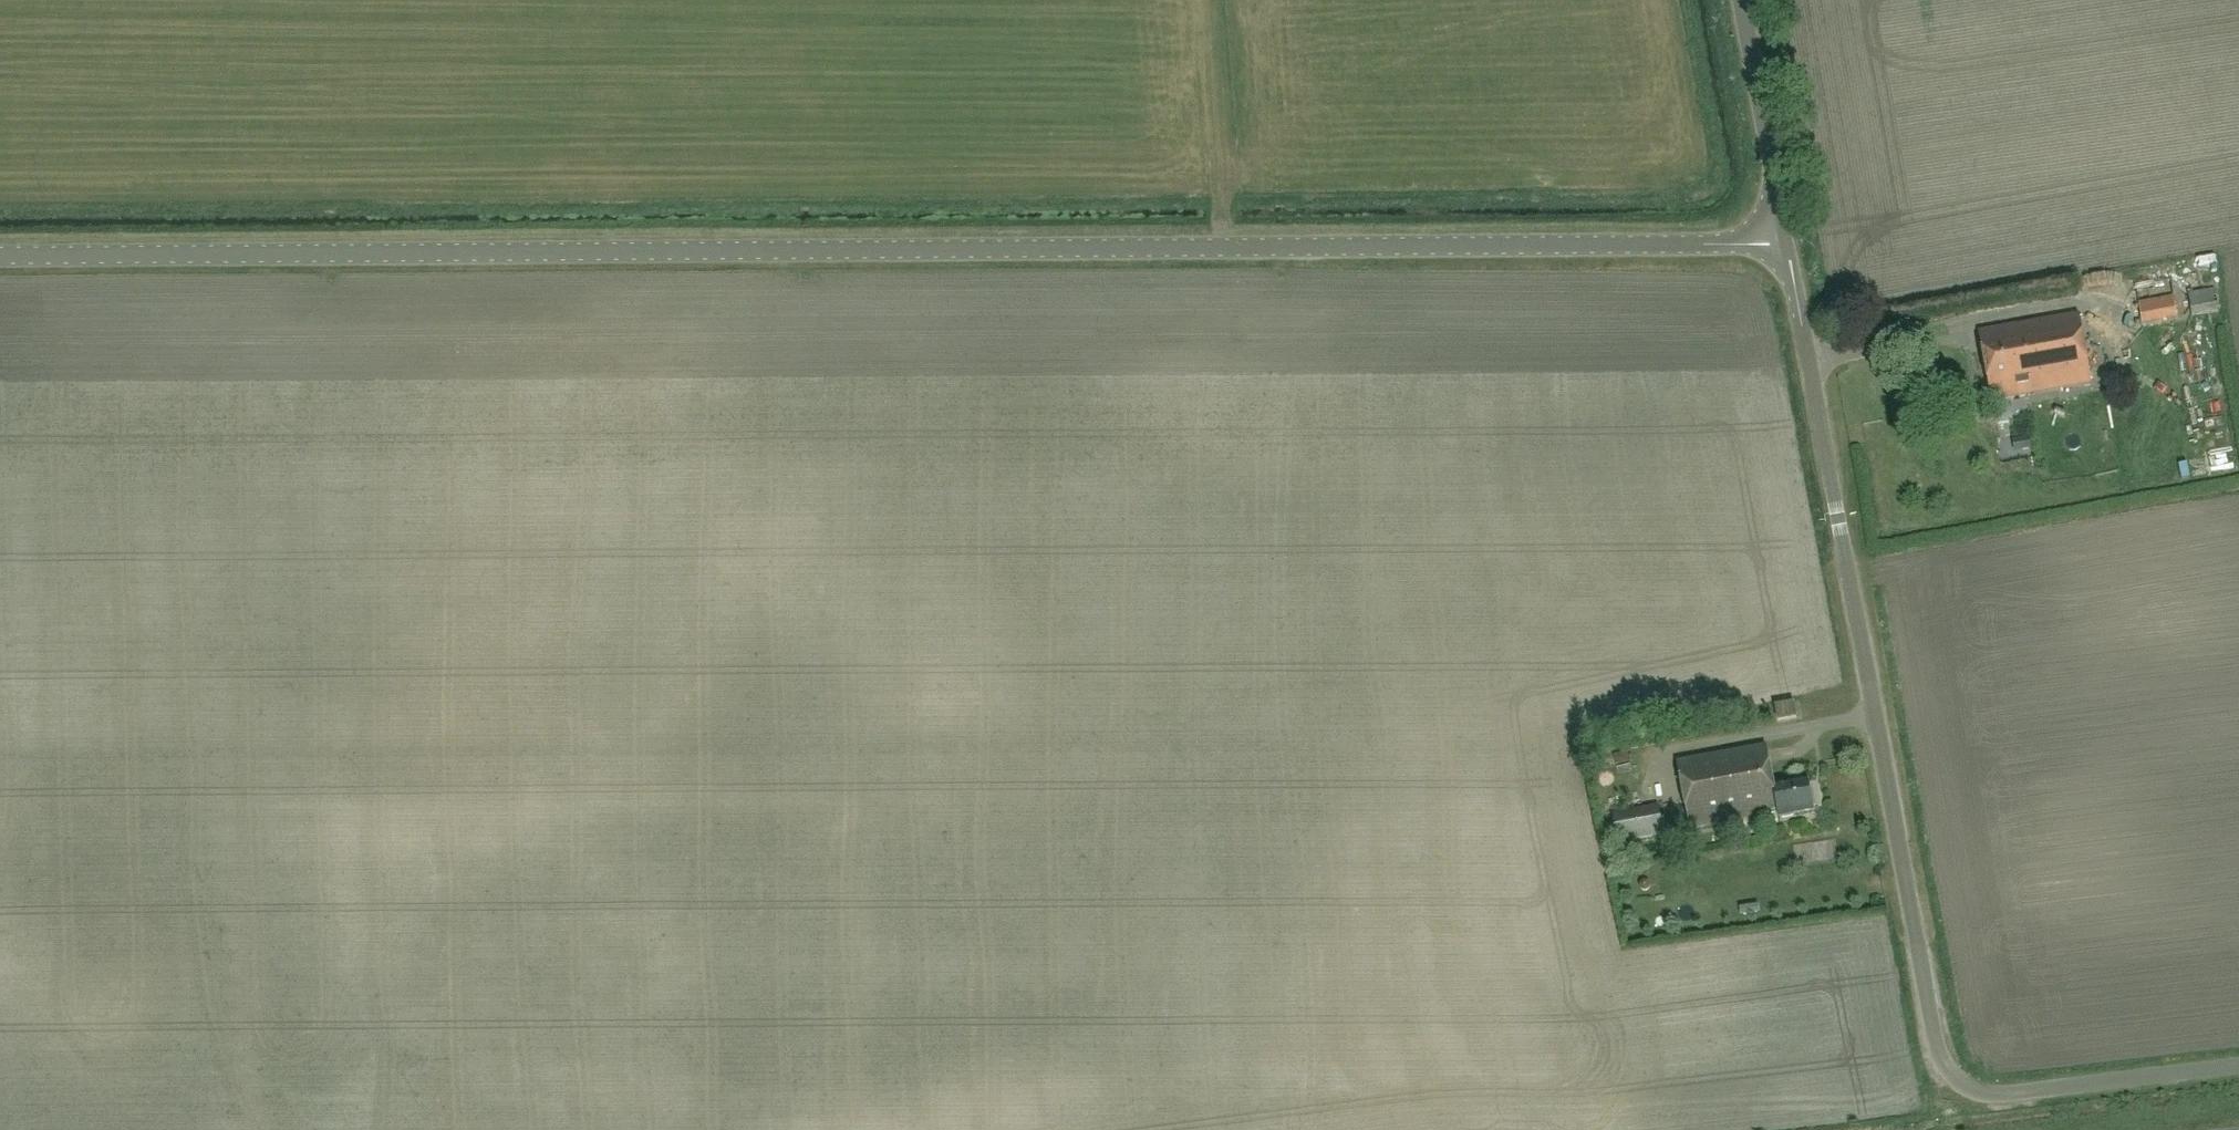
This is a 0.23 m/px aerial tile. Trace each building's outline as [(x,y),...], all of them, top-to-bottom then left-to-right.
[(2215,291),(2188,296),(2192,318),(2219,313),(2215,291)] [(2174,297),(2173,297),(2138,303),(2142,325),(2178,319),(2174,297)] [(2079,315),(1979,333),(1992,403),(2092,385),(2079,315)] [(1779,721),(1797,718),(1795,704),(1776,707),(1779,721)] [(1767,746),(1677,763),(1690,830),(1779,813),(1780,817),(1781,817),(1782,820),(1795,818),(1795,814),(1813,811),(1813,807),(1816,807),(1814,796),(1811,796),(1808,782),(1775,788),(1767,746)] [(1659,806),(1613,815),(1619,844),(1665,835),(1659,806)]
